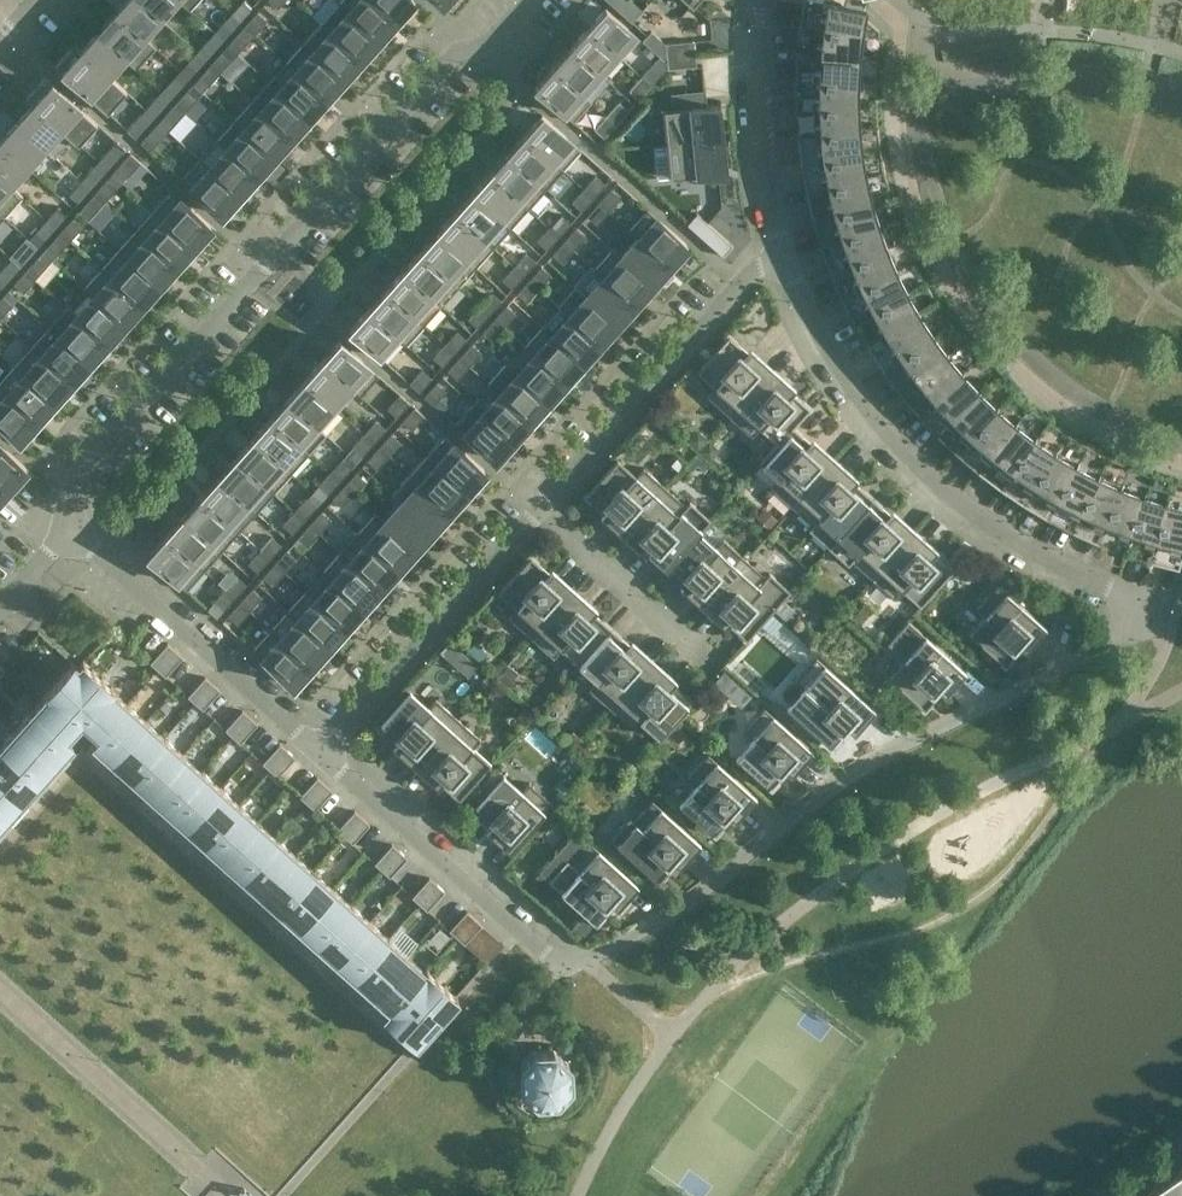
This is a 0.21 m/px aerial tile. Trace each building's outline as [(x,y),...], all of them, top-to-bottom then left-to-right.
[(141,0),(126,0),(115,12),(154,48),(155,46),(144,37),(161,18),(141,0)] [(161,18),(177,0),(141,0),(161,18)] [(189,9),(197,0),(179,0),(189,9)] [(250,7),(243,0),(242,0),(231,11),(240,19),(250,7)] [(374,0),(340,0),(338,3),(377,37),(394,18),(374,0)] [(394,18),(410,0),(374,0),(394,18)] [(628,0),(611,0),(610,2),(631,21),(640,11),(628,0)] [(805,9),(809,9),(808,18),(803,18),(803,19),(857,26),(860,11),(849,1),(868,5),(868,3),(854,0),(806,0),(805,9)] [(321,22),(329,30),(359,57),(377,37),(338,3),(321,22)] [(635,34),(605,7),(587,27),(617,54),(635,34)] [(230,30),(240,19),(231,11),(222,23),(230,30)] [(154,48),(115,12),(98,31),(137,67),(154,48)] [(264,22),(254,13),(245,24),(254,32),(264,22)] [(864,27),(857,26),(803,19),(801,36),(806,37),(805,46),(800,45),(800,47),(855,51),(857,28),(864,29),(864,27)] [(321,22),(303,41),(342,76),(359,57),(329,30),(321,22)] [(245,43),(254,32),(245,24),(235,35),(245,43)] [(617,54),(587,27),(570,46),(600,73),(617,54)] [(693,40),(664,42),(650,29),(642,39),(663,57),(666,54),(666,55),(694,53),(693,40)] [(137,67),(98,31),(81,50),(109,75),(125,58),(136,68),(137,67)] [(204,58),(215,47),(207,39),(196,51),(204,58)] [(342,76),(303,41),(286,61),(325,96),(342,76)] [(109,75),(81,50),(75,44),(56,65),(107,111),(125,90),(109,75)] [(600,73),(570,46),(552,66),(591,100),(592,100),(583,92),(600,73)] [(855,51),(800,47),(799,64),(804,64),(803,73),(799,73),(799,75),(853,75),(854,53),(861,53),(861,51),(855,51)] [(194,70),(204,58),(196,51),(186,62),(194,70)] [(229,61),(220,52),(210,63),(220,71),(229,61)] [(695,65),(694,53),(666,55),(667,68),(695,65)] [(325,96),(286,61),(268,80),(307,115),(325,96)] [(651,84),(663,70),(653,61),(641,75),(651,84)] [(210,82),(220,71),(210,63),(200,74),(210,82)] [(591,100),(552,66),(534,86),(573,121),(591,100)] [(639,98),(651,84),(641,75),(629,89),(639,98)] [(853,75),(799,75),(799,92),(803,92),(803,101),(799,101),(799,103),(853,100),(853,77),(860,77),(860,76),(853,75)] [(97,122),(45,76),(26,97),(32,103),(61,129),(77,143),(97,122)] [(170,97),(182,83),(174,76),(162,89),(170,97)] [(268,80),(251,100),(290,134),(307,115),(268,80)] [(157,111),(170,97),(162,89),(144,109),(149,104),(157,111)] [(195,99),(185,91),(175,102),(185,110),(195,99)] [(290,134),(251,100),(234,119),(272,154),(290,134)] [(616,123),(629,109),(619,100),(607,114),(616,123)] [(853,100),(799,103),(800,120),(804,120),(805,129),(801,129),(801,131),(855,125),(853,102),(860,102),(860,100),(853,100)] [(175,121),(185,110),(175,102),(166,112),(175,121)] [(61,129),(32,103),(16,121),(45,147),(61,129)] [(663,108),(666,142),(720,137),(717,103),(663,108)] [(135,136),(157,111),(149,104),(144,109),(126,129),(135,136)] [(580,148),(541,114),(524,134),(562,169),(580,148)] [(604,136),(616,123),(607,114),(594,128),(604,136)] [(216,138),(225,146),(255,173),(272,154),(234,119),(216,138)] [(16,121),(0,139),(0,142),(27,167),(45,147),(16,121)] [(855,125),(801,131),(803,148),(807,147),(808,156),(804,157),(804,158),(858,150),(855,127),(862,126),(862,125),(855,125)] [(139,142),(149,150),(160,138),(150,130),(139,142)] [(562,169),(524,134),(506,153),(545,188),(562,169)] [(720,137),(666,142),(654,143),(657,176),(670,175),(670,176),(723,171),(720,137)] [(216,138),(199,158),(238,193),(255,173),(225,146),(216,138)] [(125,147),(116,140),(105,153),(113,160),(125,147)] [(0,142),(0,177),(21,196),(22,195),(11,185),(27,167),(0,142)] [(858,150),(804,158),(807,175),(811,175),(813,183),(809,184),(809,186),(862,174),(858,152),(865,151),(865,149),(858,150)] [(120,163),(129,172),(139,161),(130,152),(120,163)] [(545,188),(506,153),(489,173),(519,200),(528,207),(545,188)] [(238,193),(199,158),(181,178),(220,213),(238,193)] [(89,187),(101,173),(93,166),(81,179),(89,187)] [(519,200),(489,173),(471,192),(502,219),(510,227),(528,207),(519,200)] [(862,174),(809,186),(813,203),(817,202),(819,211),(815,212),(816,213),(868,199),(863,176),(869,175),(869,173),(862,174)] [(593,196),(605,183),(595,174),(583,187),(593,196)] [(0,177),(0,212),(4,216),(21,196),(0,177)] [(79,199),(89,187),(81,179),(70,191),(79,199)] [(113,190),(104,181),(95,192),(104,200),(113,190)] [(581,210),(593,196),(583,187),(571,201),(581,210)] [(620,196),(610,188),(599,201),(608,210),(620,196)] [(210,224),(171,189),(153,209),(192,244),(210,224)] [(94,211),(104,200),(95,192),(85,203),(94,211)] [(502,219),(471,192),(454,211),(493,246),(493,245),(485,238),(502,219)] [(868,199),(816,213),(821,230),(825,228),(827,237),(823,238),(824,240),(875,222),(869,200),(875,199),(875,197),(868,199)] [(596,223),(608,210),(599,201),(586,215),(596,223)] [(55,226),(66,212),(58,205),(46,218),(55,226)] [(685,243),(647,208),(629,228),(668,263),(685,243)] [(192,244),(153,209),(136,228),(175,263),(192,244)] [(493,246),(454,211),(437,231),(475,265),(493,246)] [(558,235),(570,222),(560,213),(549,226),(558,235)] [(717,232),(696,213),(687,222),(708,241),(717,232)] [(42,239),(55,226),(46,218),(34,232),(42,239)] [(79,228),(70,220),(60,231),(69,239),(79,228)] [(875,222),(824,240),(830,256),(834,255),(837,263),(833,265),(833,266),(884,246),(876,224),(882,222),(882,220),(875,222)] [(546,249),(558,235),(549,226),(536,240),(546,249)] [(585,235),(576,227),(564,240),(573,248),(585,235)] [(175,263),(136,228),(118,248),(157,283),(175,263)] [(612,247),(611,247),(650,282),(668,263),(629,228),(628,229),(637,237),(621,254),(612,247)] [(60,250),(69,239),(60,231),(50,241),(60,250)] [(475,265),(437,231),(419,250),(458,285),(475,265)] [(561,262),(573,248),(564,240),(551,253),(561,262)] [(884,246),(833,266),(840,282),(844,280),(848,289),(844,291),(844,292),(894,268),(884,247),(890,245),(890,243),(884,246)] [(20,265),(32,251),(23,244),(11,257),(20,265)] [(650,282),(611,247),(594,267),(633,302),(650,282)] [(157,283),(118,248),(101,267),(140,302),(157,283)] [(458,285),(419,250),(402,270),(441,304),(458,285)] [(524,274),(535,261),(526,252),(514,265),(524,274)] [(20,265),(11,257),(0,270),(0,271),(8,278),(20,265)] [(44,267),(35,259),(25,269),(35,278),(44,267)] [(511,287),(524,274),(514,265),(501,279),(511,287)] [(550,274),(541,265),(529,278),(539,287),(550,274)] [(894,268),(844,292),(852,307),(856,305),(860,313),(856,316),(857,317),(905,291),(894,270),(900,267),(900,266),(894,268)] [(140,302),(101,267),(84,287),(122,321),(140,302)] [(602,275),(585,294),(615,321),(633,302),(594,267),(593,268),(602,275)] [(25,289),(35,278),(25,269),(16,280),(25,289)] [(441,304),(402,270),(385,289),(423,324),(441,304)] [(526,301),(539,287),(529,278),(517,292),(526,301)] [(568,313),(598,340),(615,321),(585,294),(575,284),(557,304),(568,313)] [(67,305),(66,306),(105,341),(122,321),(84,287),(83,287),(92,295),(76,313),(67,305)] [(905,291),(857,317),(865,332),(869,330),(874,338),(870,340),(871,341),(917,312),(905,292),(911,289),(910,288),(905,291)] [(423,324),(385,289),(367,308),(397,336),(406,343),(423,324)] [(489,312),(501,299),(491,291),(479,304),(489,312)] [(0,298),(0,316),(9,306),(0,298)] [(476,326),(489,312),(479,304),(467,317),(476,326)] [(515,313),(506,304),(494,317),(504,326),(515,313)] [(105,341),(66,306),(49,325),(88,360),(105,341)] [(397,336),(367,308),(349,329),(379,356),(397,336)] [(923,309),(917,312),(871,341),(880,356),(884,353),(889,361),(885,363),(886,364),(930,333),(918,314),(924,310),(923,309)] [(543,324),(542,325),(581,360),(598,340),(568,313),(551,332),(543,324)] [(491,340),(504,326),(494,317),(482,331),(491,340)] [(88,360),(49,325),(44,331),(35,324),(23,338),(31,345),(70,380),(88,360)] [(581,360),(542,325),(525,344),(563,379),(581,360)] [(454,351),(466,338),(456,329),(444,342),(454,351)] [(936,329),(930,333),(886,364),(896,379),(900,376),(905,383),(902,386),(902,387),(945,353),(932,335),(937,331),(936,329)] [(725,338),(696,370),(714,387),(707,395),(729,415),(769,371),(736,341),(733,345),(725,338)] [(378,374),(339,340),(321,360),(360,394),(378,374)] [(442,364),(454,351),(444,342),(432,356),(442,364)] [(481,351),(471,343),(459,356),(469,365),(481,351)] [(563,379),(525,344),(507,364),(546,399),(563,379)] [(70,380),(31,345),(14,364),(53,399),(70,380)] [(945,353),(902,387),(914,400),(917,398),(923,405),(919,407),(920,409),(961,372),(946,355),(952,351),(951,349),(945,353)] [(457,378),(469,365),(459,356),(447,369),(457,378)] [(360,394),(321,360),(304,379),(334,406),(351,387),(359,395),(360,394)] [(488,382),(490,383),(529,418),(546,399),(507,364),(505,362),(488,382)] [(14,364),(0,380),(0,387),(36,418),(53,399),(14,364)] [(431,377),(421,368),(409,382),(418,391),(431,377)] [(966,368),(961,372),(920,409),(932,421),(935,418),(941,425),(938,428),(940,429),(978,391),(962,374),(967,369),(966,368)] [(769,371),(729,415),(752,435),(759,427),(776,442),(777,442),(788,429),(789,430),(806,411),(799,404),(802,400),(769,371)] [(334,406),(304,379),(287,398),(317,425),(334,406)] [(446,390),(436,382),(424,395),(433,404),(446,390)] [(529,418),(490,383),(472,403),(511,437),(529,418)] [(983,386),(978,391),(940,429),(952,441),(955,438),(962,444),(959,448),(960,448),(996,408),(979,392),(984,387),(983,386)] [(0,387),(0,423),(17,439),(36,418),(0,387)] [(396,416),(409,402),(399,393),(387,407),(396,416)] [(317,425),(287,398),(269,418),(308,453),(325,433),(317,425)] [(472,403),(454,423),(493,457),(511,437),(472,403)] [(996,408),(960,448),(973,460),(975,456),(982,462),(980,466),(981,467),(1015,424),(997,409),(1002,404),(1000,403),(996,408)] [(414,406),(401,420),(411,429),(424,415),(414,406)] [(308,453),(269,418),(252,437),(291,472),(308,453)] [(373,441),(386,428),(376,419),(364,432),(373,441)] [(1015,424),(981,467),(994,477),(997,474),(1004,479),(1002,483),(1003,484),(1035,439),(1016,425),(1020,420),(1019,419),(1015,424)] [(795,435),(789,430),(788,429),(777,442),(776,442),(759,461),(777,477),(769,486),(792,506),(832,461),(798,432),(795,435)] [(361,454),(373,441),(364,432),(352,446),(361,454)] [(400,441),(390,433),(379,446),(388,455),(400,441)] [(426,453),(435,462),(465,489),(483,469),(444,433),(426,453)] [(1038,434),(1035,439),(1003,484),(1017,493),(1020,490),(1027,495),(1025,498),(1026,499),(1055,453),(1036,440),(1040,435),(1038,434)] [(291,472),(252,437),(234,457),(273,491),(291,472)] [(7,486),(25,466),(0,443),(0,480),(7,486)] [(376,468),(388,455),(379,446),(366,460),(376,468)] [(1059,447),(1055,453),(1026,499),(1041,508),(1043,504),(1051,509),(1049,513),(1050,514),(1076,466),(1057,454),(1060,448),(1059,447)] [(408,473),(418,481),(448,508),(465,489),(435,462),(426,453),(408,473)] [(273,491),(234,457),(217,476),(247,503),(256,511),(273,491)] [(339,480),(351,466),(341,458),(329,471),(339,480)] [(617,459),(588,491),(596,498),(592,501),(625,531),(665,486),(643,466),(635,475),(617,459)] [(1076,466),(1050,514),(1065,521),(1068,518),(1076,522),(1074,526),(1075,526),(1098,477),(1078,467),(1081,461),(1080,460),(1076,466)] [(832,461),(792,506),(812,524),(808,528),(828,546),(868,501),(861,495),(865,491),(832,461)] [(327,493),(339,480),(329,471),(317,484),(327,493)] [(365,480),(356,471),(344,485),(354,493),(365,480)] [(1101,471),(1098,477),(1075,526),(1091,534),(1093,530),(1101,533),(1099,537),(1100,538),(1121,487),(1100,478),(1103,472),(1101,471)] [(391,492),(400,500),(431,527),(448,508),(418,481),(408,473),(391,492)] [(247,503),(217,476),(200,495),(238,530),(239,529),(231,522),(247,503)] [(1124,481),(1121,487),(1100,538),(1117,544),(1118,540),(1127,543),(1125,548),(1127,548),(1144,496),(1123,488),(1126,482),(1124,481)] [(341,507),(354,493),(344,485),(332,498),(341,507)] [(685,504),(665,486),(625,531),(658,561),(662,557),(668,563),(709,518),(689,500),(685,504)] [(1144,496),(1127,548),(1143,553),(1144,549),(1153,552),(1152,556),(1153,556),(1168,504),(1146,497),(1148,491),(1147,490),(1144,496)] [(238,530),(200,495),(182,515),(221,550),(238,530)] [(304,519),(316,505),(306,496),(294,510),(304,519)] [(1153,556),(1170,561),(1171,557),(1180,559),(1179,563),(1181,564),(1181,563),(1181,508),(1170,505),(1172,498),(1170,497),(1168,504),(1153,556)] [(375,511),(374,512),(413,547),(431,527),(400,500),(384,519),(375,511)] [(868,501),(828,546),(848,564),(851,559),(872,577),(911,533),(878,503),(875,507),(868,501)] [(292,532),(304,519),(294,510),(282,523),(292,532)] [(331,519),(321,510),(309,523),(319,532),(331,519)] [(413,547),(374,512),(357,532),(396,566),(413,547)] [(221,550),(182,515),(165,534),(203,569),(221,550)] [(710,519),(709,518),(668,563),(675,569),(672,573),(705,602),(745,558),(723,538),(715,546),(698,531),(710,519)] [(307,546),(319,532),(309,523),(297,537),(307,546)] [(396,566),(357,532),(340,551),(379,586),(396,566)] [(911,533),(872,577),(894,597),(902,589),(920,605),(949,573),(941,566),(944,562),(911,533)] [(203,569),(165,534),(147,554),(177,581),(195,562),(203,569)] [(269,557),(281,544),(271,536),(259,549),(269,557)] [(257,571),(269,557),(259,549),(247,562),(257,571)] [(296,558),(286,549),(274,562),(284,571),(296,558)] [(340,551),(322,570),(331,578),(361,605),(379,586),(340,551)] [(745,558),(705,602),(738,632),(741,628),(749,635),(790,590),(769,572),(765,576),(745,558)] [(508,616),(531,636),(571,592),(538,562),(534,566),(527,559),(498,592),(516,608),(508,616)] [(272,585),(284,571),(274,562),(262,576),(272,585)] [(234,596),(246,583),(237,574),(224,588),(234,596)] [(306,589),(305,590),(344,624),(361,605),(331,578),(314,597),(306,589)] [(1042,623),(997,584),(976,607),(985,614),(969,633),(1001,662),(1008,654),(1012,657),(1042,623)] [(222,609),(234,596),(224,588),(212,601),(222,609)] [(261,597),(251,588),(240,601),(249,610),(261,597)] [(344,624),(305,590),(288,609),(326,644),(344,624)] [(571,592),(531,636),(553,656),(561,648),(579,664),(607,631),(601,625),(604,621),(571,592)] [(237,623),(249,610),(240,601),(227,615),(237,623)] [(288,609),(270,628),(309,663),(326,644),(288,609)] [(961,667),(907,619),(886,642),(904,658),(888,677),(921,706),(927,698),(931,701),(961,667)] [(309,663),(270,628),(252,649),(291,683),(309,663)] [(614,637),(607,631),(579,664),(596,679),(588,688),(611,708),(650,663),(617,634),(614,637)] [(167,642),(151,660),(158,666),(174,648),(167,642)] [(174,648),(158,666),(166,674),(182,655),(174,648)] [(837,736),(840,740),(871,706),(816,657),(795,680),(804,689),(788,706),(830,744),(837,736)] [(650,663),(611,708),(633,728),(641,719),(659,736),(688,703),(680,696),(683,693),(650,663)] [(46,692),(32,707),(70,741),(72,740),(64,733),(80,716),(78,675),(66,676),(51,693),(46,688),(44,691),(46,692)] [(88,675),(78,675),(80,716),(97,732),(91,739),(92,740),(126,702),(111,689),(113,687),(110,684),(105,690),(88,675)] [(204,675),(188,694),(195,700),(211,682),(204,675)] [(211,682),(195,700),(203,707),(219,689),(211,682)] [(409,690),(380,723),(388,729),(385,733),(418,763),(458,718),(435,698),(428,706),(409,690)] [(126,702),(92,740),(111,757),(145,719),(126,702)] [(70,741),(32,707),(16,726),(53,760),(70,741)] [(774,777),(778,780),(808,747),(764,707),(743,730),(751,737),(735,756),(768,785),(774,777)] [(242,708),(226,727),(233,733),(249,715),(242,708)] [(249,715),(233,733),(241,740),(257,722),(249,715)] [(480,738),(458,718),(418,763),(451,792),(454,789),(462,795),(491,763),(473,747),(480,738)] [(145,719),(111,757),(130,773),(163,736),(145,719)] [(16,726),(0,744),(0,746),(37,779),(53,760),(16,726)] [(163,736),(130,773),(148,790),(182,753),(163,736)] [(279,742),(263,761),(270,767),(286,749),(279,742)] [(0,746),(0,779),(20,797),(37,779),(0,746)] [(286,749),(270,767),(278,774),(294,756),(286,749)] [(182,753),(148,790),(167,807),(201,769),(182,753)] [(718,824),(722,827),(752,793),(707,753),(687,776),(695,784),(679,802),(711,831),(718,824)] [(201,769),(167,807),(186,824),(219,786),(201,769)] [(503,774),(474,806),(481,813),(478,817),(512,847),(552,802),(529,782),(521,790),(503,774)] [(317,776),(301,794),(308,800),(324,782),(317,776)] [(0,779),(0,813),(3,816),(20,797),(0,779)] [(324,782),(308,800),(315,807),(331,789),(324,782)] [(219,786),(186,824),(204,840),(238,803),(219,786)] [(662,870),(666,873),(696,839),(652,799),(633,820),(629,816),(610,837),(656,878),(662,870)] [(238,803),(204,840),(223,857),(257,820),(238,803)] [(354,809),(337,827),(345,834),(361,816),(354,809)] [(361,816),(345,834),(353,841),(369,822),(361,816)] [(257,820),(223,857),(242,874),(276,836),(257,820)] [(276,836),(242,874),(261,891),(294,853),(276,836)] [(600,912),(604,915),(634,881),(589,841),(571,862),(566,858),(548,879),(593,919),(600,912)] [(391,843),(375,861),(382,867),(399,849),(391,843)] [(399,849),(382,867),(390,874),(406,856),(399,849)] [(294,853),(261,891),(279,907),(313,870),(294,853)] [(313,870),(279,907),(298,924),(332,887),(313,870)] [(429,876),(412,894),(420,901),(436,883),(429,876)] [(436,883),(420,901),(428,908),(444,889),(436,883)] [(332,887),(298,924),(317,941),(350,903),(332,887)] [(350,903),(317,941),(335,958),(369,920),(350,903)] [(466,910),(450,928),(457,934),(474,916),(466,910)] [(474,916),(457,934),(465,941),(481,923),(474,916)] [(369,920),(335,958),(354,974),(388,937),(369,920)] [(388,937),(354,974),(373,991),(407,953),(388,937)] [(407,953),(373,991),(392,1008),(427,968),(426,967),(424,969),(407,953)] [(427,968),(392,1008),(421,1034),(457,994),(454,992),(453,994),(454,994),(450,998),(424,974),(428,969),(427,968)] [(555,1096),(568,1081),(567,1061),(552,1048),(532,1049),(519,1064),(520,1084),(535,1097),(555,1096)] [(1174,1181),(1181,1193),(1181,1176),(1174,1181)] [(1174,1181),(1165,1187),(1162,1184),(1149,1193),(1151,1195),(1181,1195),(1181,1193),(1174,1181)]
